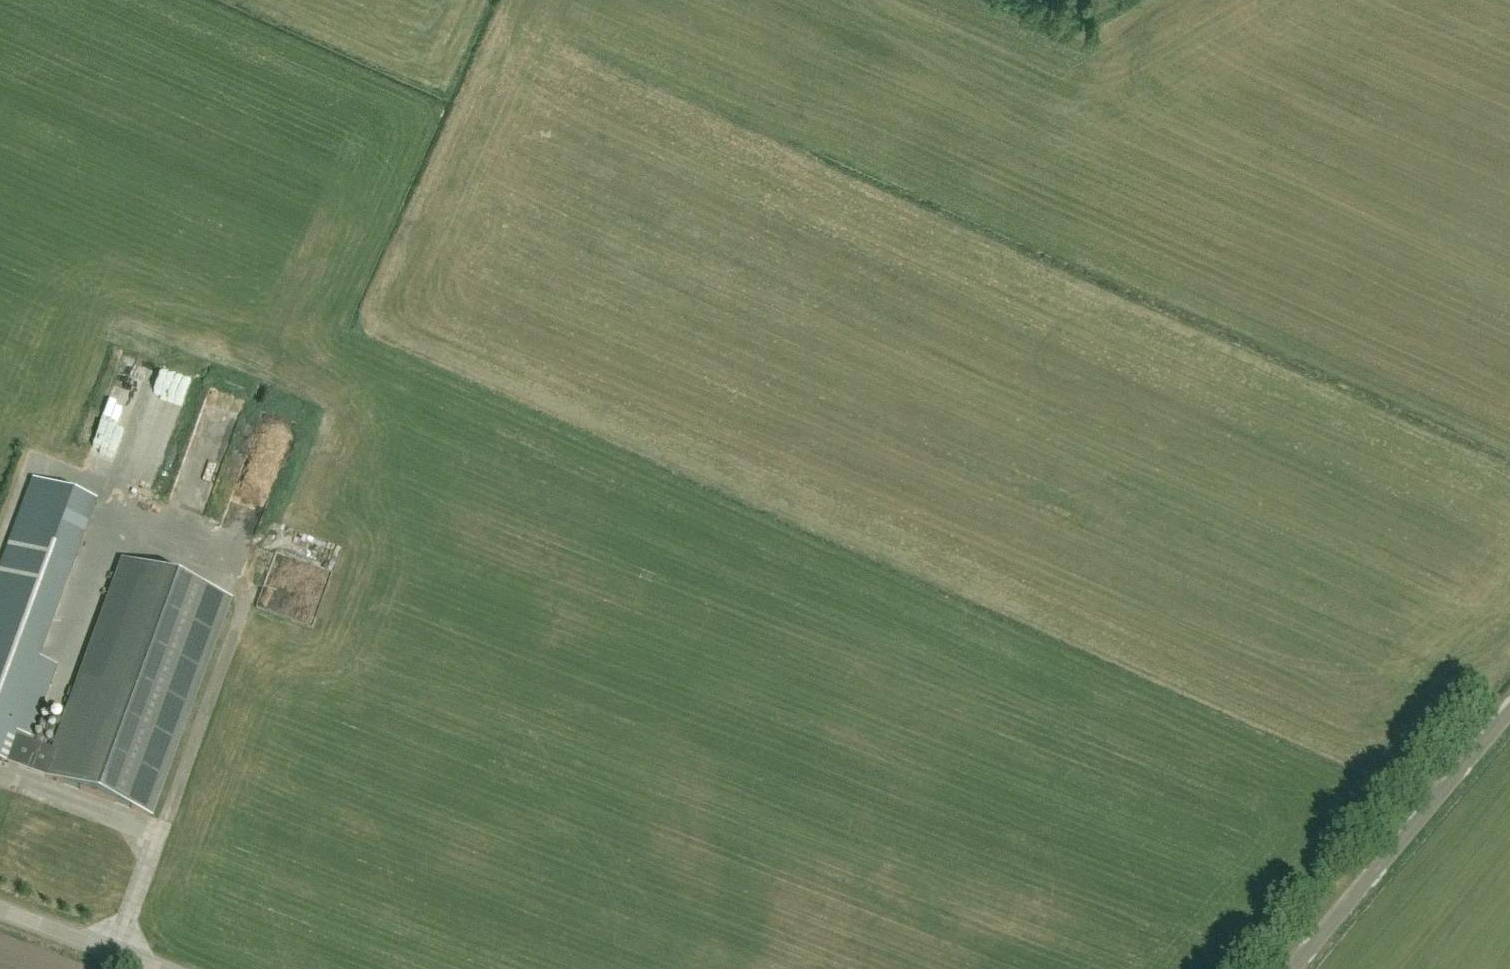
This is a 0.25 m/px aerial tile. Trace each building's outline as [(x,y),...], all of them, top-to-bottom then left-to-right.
[(205,432),(222,437),(226,423),(240,427),(246,407),(215,398),(205,432)] [(19,768),(151,817),(231,600),(143,568),(126,562),(55,753),(28,743),(56,667),(37,660),(55,612),(95,503),(34,481),(0,574),(0,761),(19,768)]
